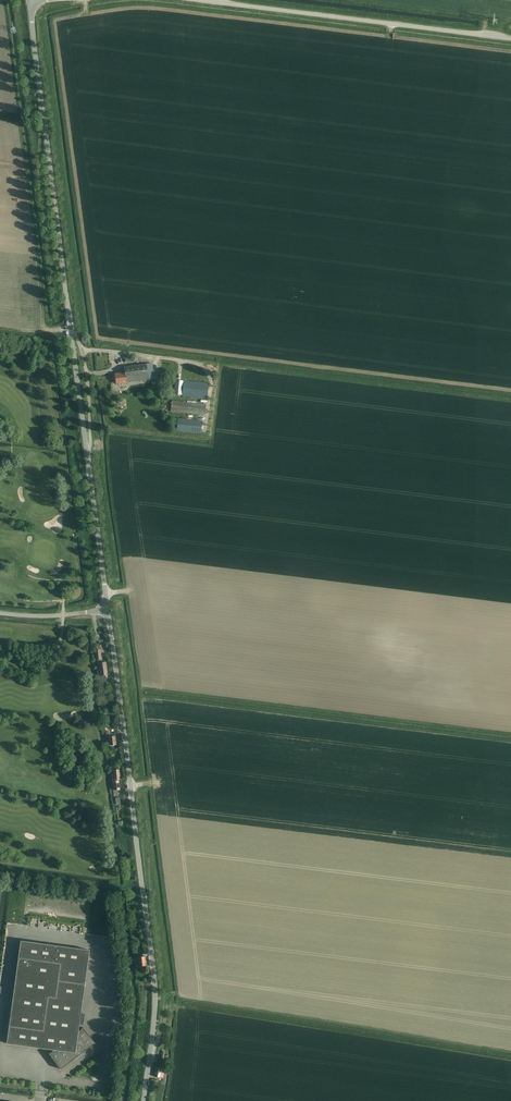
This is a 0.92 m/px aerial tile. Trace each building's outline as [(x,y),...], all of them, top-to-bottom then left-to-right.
[(125,373),(115,374),(116,384),(126,383),(127,382),(154,379),(152,363),(146,364),(124,367),(125,373)] [(176,381),(174,394),(181,395),(183,382),(176,381)] [(182,396),(199,398),(207,399),(208,383),(184,381),(182,396)] [(171,411),(198,414),(205,415),(206,404),(172,401),(171,411)] [(201,433),(201,432),(202,421),(178,418),(177,431),(201,433)] [(98,671),(99,683),(107,682),(106,675),(108,675),(106,662),(99,663),(100,671),(98,671)] [(107,735),(107,741),(106,741),(107,744),(107,745),(116,744),(115,735),(110,736),(110,735),(107,735)] [(114,778),(112,778),(112,781),(113,781),(114,790),(120,789),(119,781),(118,779),(120,779),(119,770),(113,770),(113,775),(114,777),(114,778)] [(21,941),(7,1043),(53,1050),(53,1051),(51,1052),(49,1054),(61,1069),(77,1057),(80,1056),(79,1055),(95,1043),(83,1027),(81,1029),(80,1030),(78,1030),(89,950),(21,941)] [(165,1069),(155,1067),(154,1076),(163,1077),(165,1069)]
